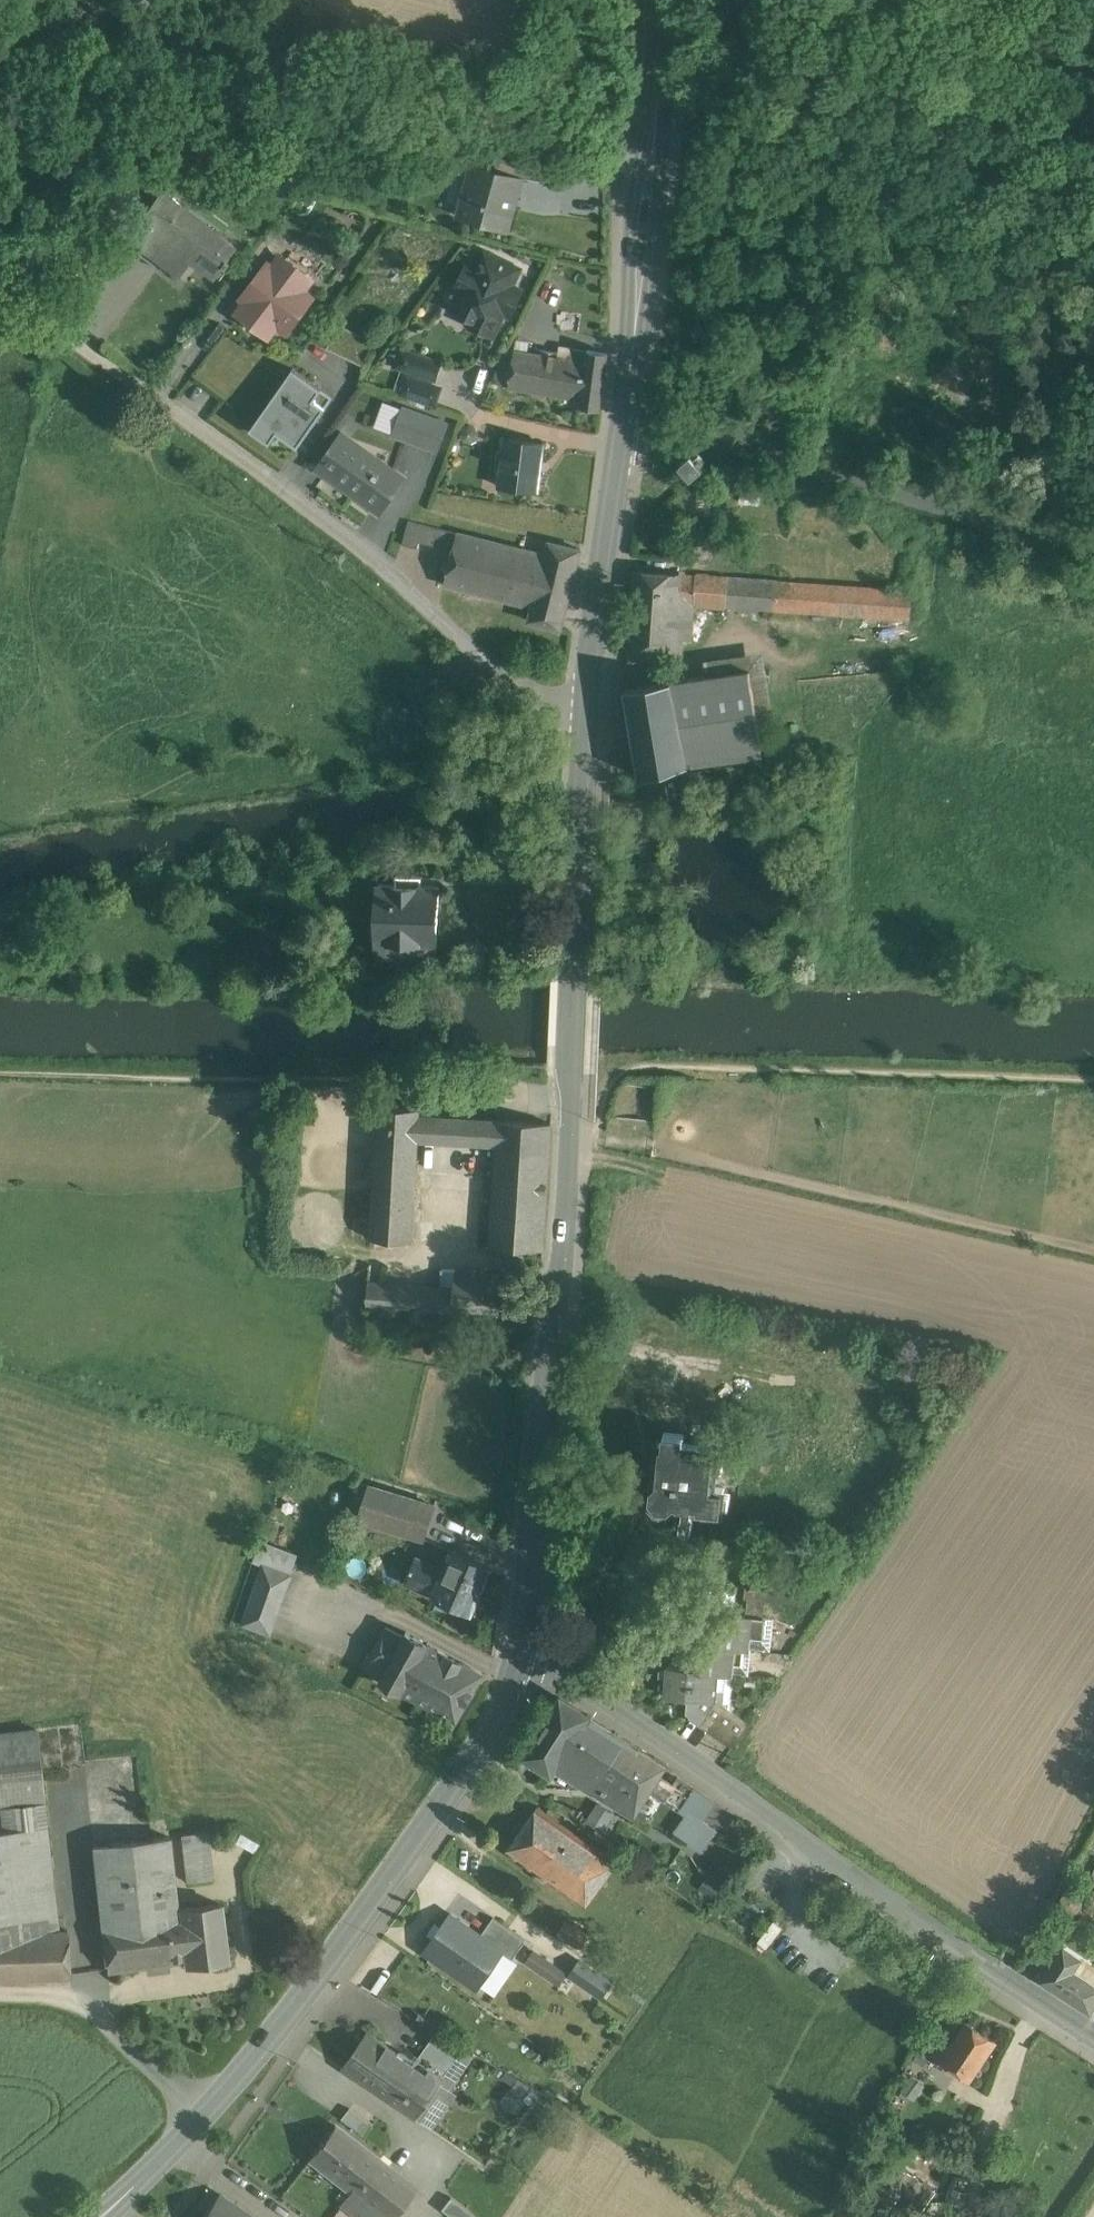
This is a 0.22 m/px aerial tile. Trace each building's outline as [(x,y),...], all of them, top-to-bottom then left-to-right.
[(570,160),(529,154),(525,177),(566,182),(570,160)] [(519,176),(472,163),(458,214),(509,228),(515,207),(511,206),(519,176)] [(238,245),(160,189),(127,234),(163,260),(161,263),(180,277),(193,260),(216,277),(225,264),(227,266),(232,260),(229,258),(238,245)] [(273,228),(249,260),(263,271),(269,263),(273,266),(281,255),(287,260),(297,246),(273,228)] [(521,268),(484,250),(475,268),(467,264),(457,287),(462,289),(453,308),(473,317),(470,322),(492,333),(509,299),(515,302),(521,290),(512,286),(521,268)] [(281,255),(273,266),(269,263),(263,271),(244,296),(248,299),(240,309),(270,332),(278,322),(287,329),(312,296),(303,289),(311,278),(287,260),(281,255)] [(572,304),(561,304),(560,321),(572,322),(572,304)] [(375,340),(352,329),(340,355),(363,365),(375,340)] [(608,352),(587,349),(587,350),(575,348),(572,359),(562,357),(556,394),(581,398),(580,405),(601,408),(608,352)] [(440,362),(402,349),(397,365),(435,378),(440,362)] [(562,357),(514,349),(509,386),(556,394),(562,357)] [(329,377),(296,354),(257,409),(290,432),(303,413),(306,415),(318,398),(315,396),(329,377)] [(441,387),(407,375),(402,392),(436,403),(441,387)] [(449,423),(403,406),(393,433),(439,449),(449,423)] [(404,477),(342,434),(319,466),(380,510),(404,477)] [(544,442),(506,437),(500,485),(538,489),(544,442)] [(691,453),(680,464),(686,471),(692,478),(704,467),(700,463),(705,458),(699,451),(694,456),(691,453)] [(425,523),(409,519),(403,541),(419,544),(420,541),(425,523)] [(459,531),(425,523),(420,541),(454,549),(459,531)] [(524,547),(459,531),(454,549),(450,566),(445,583),(446,583),(511,600),(524,547)] [(550,541),(547,553),(524,547),(511,600),(534,605),(531,618),(561,625),(580,548),(550,541)] [(450,566),(433,562),(427,586),(444,590),(446,583),(445,583),(450,566)] [(681,571),(634,568),(631,621),(677,625),(679,603),(680,572),(681,571)] [(726,576),(680,572),(679,603),(691,604),(692,602),(725,604),(726,576)] [(912,589),(726,576),(725,604),(910,620),(912,589)] [(725,604),(692,602),(691,604),(693,620),(723,622),(725,604)] [(691,604),(679,603),(677,625),(677,638),(692,639),(693,620),(691,604)] [(677,625),(631,621),(628,654),(675,658),(677,638),(677,625)] [(705,658),(707,674),(752,667),(759,714),(773,712),(764,650),(705,658)] [(707,674),(626,685),(642,775),(647,801),(696,787),(690,762),(764,752),(759,714),(752,667),(707,674)] [(397,884),(379,883),(377,938),(379,938),(378,953),(403,954),(404,939),(438,940),(439,885),(422,885),(422,874),(397,874),(397,884)] [(420,1108),(379,1105),(371,1237),(412,1240),(418,1140),(496,1145),(498,1119),(420,1115),(420,1108)] [(529,1121),(498,1119),(496,1145),(490,1245),(520,1247),(529,1121)] [(552,1123),(529,1121),(520,1247),(543,1248),(552,1123)] [(489,1272),(455,1270),(454,1288),(440,1285),(439,1312),(468,1314),(468,1308),(504,1310),(505,1280),(489,1279),(489,1272)] [(385,1281),(369,1280),(367,1308),(383,1309),(385,1281)] [(440,1285),(385,1281),(383,1309),(439,1312),(440,1285)] [(767,1389),(729,1385),(726,1413),(765,1417),(767,1389)] [(717,1448),(684,1444),(684,1447),(682,1446),(682,1443),(679,1436),(669,1435),(665,1441),(664,1444),(659,1444),(656,1478),(657,1478),(656,1480),(652,1484),(651,1484),(649,1498),(650,1498),(657,1506),(657,1507),(670,1508),(671,1507),(675,1503),(685,1504),(684,1512),(683,1512),(682,1518),(681,1524),(683,1527),(691,1528),(693,1526),(694,1517),(699,1518),(701,1516),(702,1507),(721,1508),(724,1488),(714,1487),(717,1448)] [(369,1485),(356,1481),(350,1501),(362,1505),(369,1485)] [(434,1505),(369,1485),(362,1505),(357,1518),(424,1539),(434,1505)] [(253,1560),(264,1564),(292,1574),(298,1554),(260,1541),(253,1560)] [(444,1569),(417,1557),(406,1581),(434,1593),(433,1595),(472,1612),(491,1567),(452,1550),(444,1569)] [(292,1574),(264,1564),(244,1623),(271,1633),(292,1574)] [(813,1574),(748,1568),(746,1596),(765,1598),(810,1602),(813,1574)] [(746,1614),(702,1610),(698,1641),(698,1643),(736,1646),(736,1647),(750,1649),(752,1635),(762,1636),(765,1598),(748,1596),(746,1614)] [(406,1631),(381,1618),(356,1666),(380,1679),(406,1631)] [(483,1673),(406,1631),(380,1679),(456,1720),(483,1673)] [(736,1646),(698,1643),(698,1641),(684,1640),(682,1666),(681,1668),(719,1672),(719,1673),(733,1674),(736,1647),(736,1646)] [(719,1672),(681,1668),(682,1666),(667,1665),(664,1694),(688,1697),(716,1700),(717,1699),(719,1673),(719,1672)] [(716,1700),(688,1697),(686,1714),(690,1716),(691,1715),(701,1722),(713,1705),(718,1705),(720,1702),(717,1699),(716,1700)] [(665,1770),(558,1702),(521,1761),(549,1779),(553,1772),(581,1790),(580,1790),(590,1796),(632,1822),(647,1797),(662,1807),(664,1803),(668,1792),(656,1784),(658,1781),(659,1782),(665,1772),(664,1771),(665,1770)] [(718,1705),(713,1705),(701,1722),(712,1729),(727,1706),(720,1702),(718,1705)] [(749,1721),(727,1706),(712,1729),(733,1743),(732,1745),(733,1745),(749,1721)] [(0,1733),(0,1806),(2,1805),(43,1801),(44,1800),(36,1729),(0,1733)] [(692,1794),(674,1782),(669,1792),(668,1792),(664,1803),(678,1812),(692,1794)] [(678,1812),(676,1815),(683,1820),(673,1836),(699,1855),(714,1836),(699,1826),(712,1807),(692,1794),(678,1812)] [(43,1801),(2,1805),(5,1830),(7,1830),(47,1826),(47,1825),(46,1826),(43,1801)] [(576,1833),(538,1806),(507,1850),(545,1876),(576,1833)] [(47,1826),(7,1830),(12,1875),(52,1871),(47,1826)] [(0,1831),(0,1920),(17,1918),(12,1875),(7,1830),(5,1830),(0,1831)] [(617,1861),(576,1833),(545,1876),(585,1905),(617,1861)] [(208,1835),(182,1838),(187,1881),(213,1879),(208,1835)] [(168,1836),(93,1845),(108,1971),(173,1962),(166,1910),(176,1908),(168,1836)] [(52,1871),(12,1875),(17,1918),(27,1917),(57,1914),(52,1871)] [(176,1908),(166,1910),(173,1962),(187,1961),(187,1966),(227,1961),(220,1903),(176,1908)] [(483,1932),(453,1911),(424,1952),(476,1988),(501,1951),(504,1947),(483,1932)] [(57,1914),(27,1917),(27,1921),(40,1920),(40,1932),(59,1931),(57,1914)] [(40,1920),(27,1921),(27,1917),(17,1918),(0,1920),(0,1979),(69,1977),(67,1931),(59,1931),(40,1932),(40,1920)] [(494,1917),(483,1932),(504,1947),(501,1951),(513,1959),(526,1939),(494,1917)] [(589,1935),(566,1921),(558,1934),(576,1945),(581,1948),(589,1935)] [(1042,1978),(1091,2010),(1093,2004),(1093,1982),(1073,1969),(1081,1956),(1064,1945),(1042,1978)] [(534,1949),(525,1962),(561,1986),(568,1976),(569,1973),(534,1949)] [(579,1958),(569,1973),(568,1976),(602,1999),(614,1981),(579,1958)] [(997,2040),(967,2020),(951,2045),(942,2039),(932,2054),(970,2079),(997,2040)] [(416,2067),(368,2032),(343,2068),(417,2118),(438,2083),(439,2082),(417,2067),(416,2067)] [(440,2034),(416,2067),(417,2067),(439,2082),(463,2047),(440,2034)] [(540,2093),(501,2069),(494,2080),(532,2103),(540,2093)] [(456,2095),(438,2083),(417,2118),(432,2129),(456,2095)] [(371,2124),(350,2108),(342,2118),(363,2134),(371,2124)] [(394,2171),(336,2125),(310,2158),(352,2192),(368,2204),(394,2171)] [(901,2166),(870,2211),(879,2216),(918,2216),(936,2190),(920,2179),(901,2166)] [(368,2204),(352,2192),(343,2204),(360,2216),(389,2216),(413,2186),(394,2171),(368,2204)] [(221,2195),(206,2216),(252,2216),(221,2195)] [(450,2196),(441,2208),(452,2216),(474,2216),(475,2215),(450,2196)] [(342,2208),(335,2216),(355,2216),(342,2208)]
